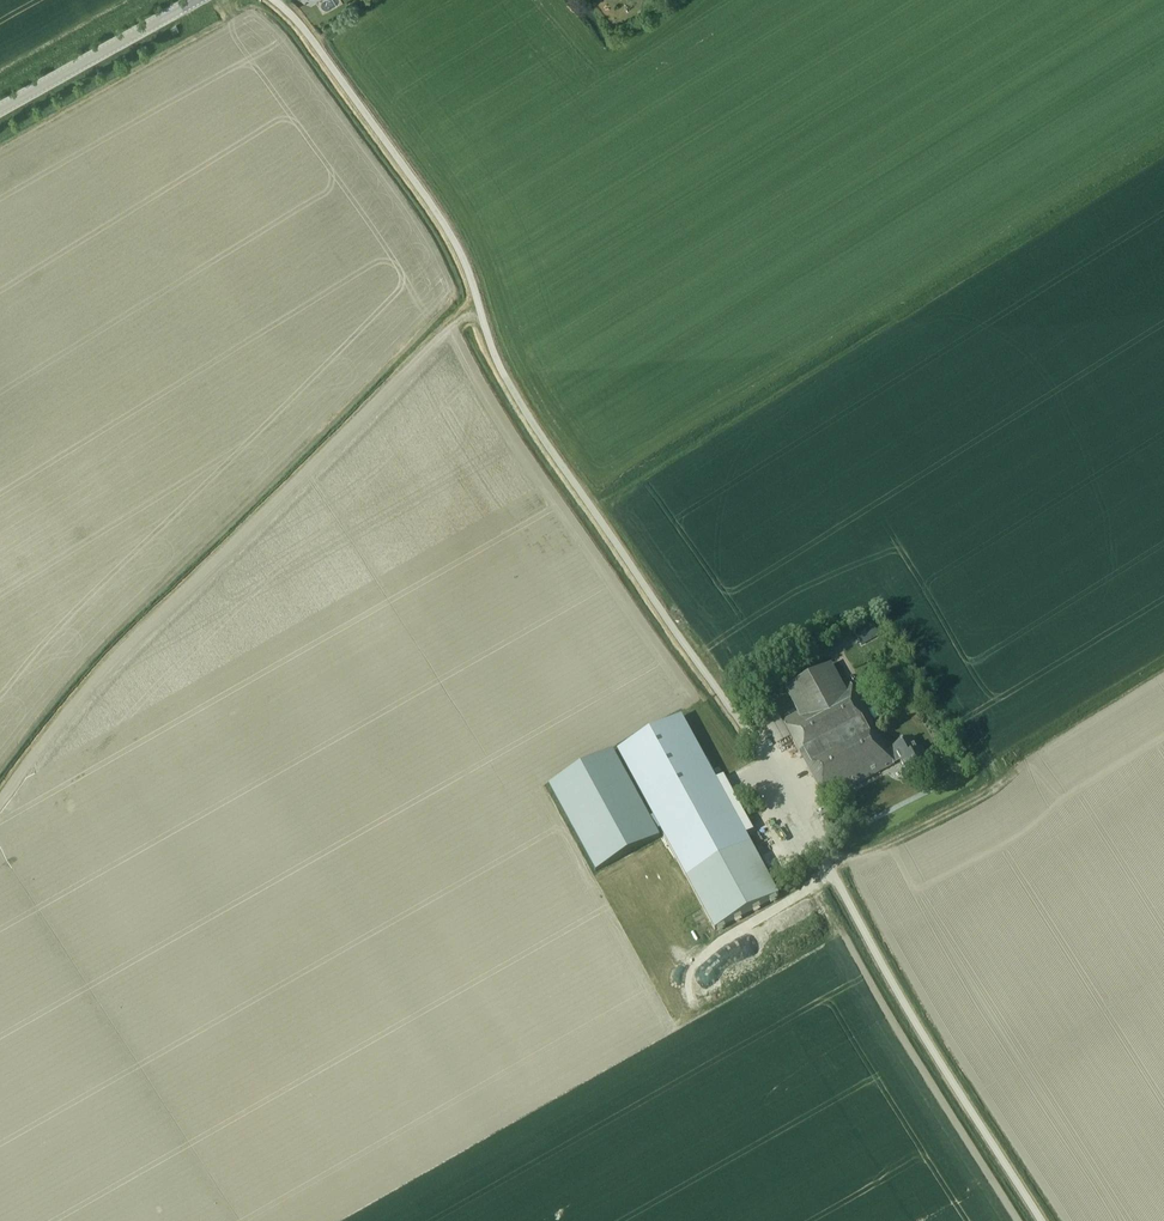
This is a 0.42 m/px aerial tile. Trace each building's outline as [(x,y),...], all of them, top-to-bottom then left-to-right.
[(872,623),(855,633),(862,646),(880,637),(872,623)] [(845,689),(832,665),(785,690),(797,714),(782,722),(826,802),(895,765),(893,761),(899,758),(906,770),(909,768),(915,778),(933,768),(922,748),(920,750),(914,738),(894,748),(895,749),(888,753),(852,685),(845,689)] [(660,830),(716,931),(779,896),(682,717),(618,752),(655,819),(660,830)] [(596,872),(660,838),(657,832),(660,830),(654,818),(650,820),(613,751),(549,786),(596,872)]
